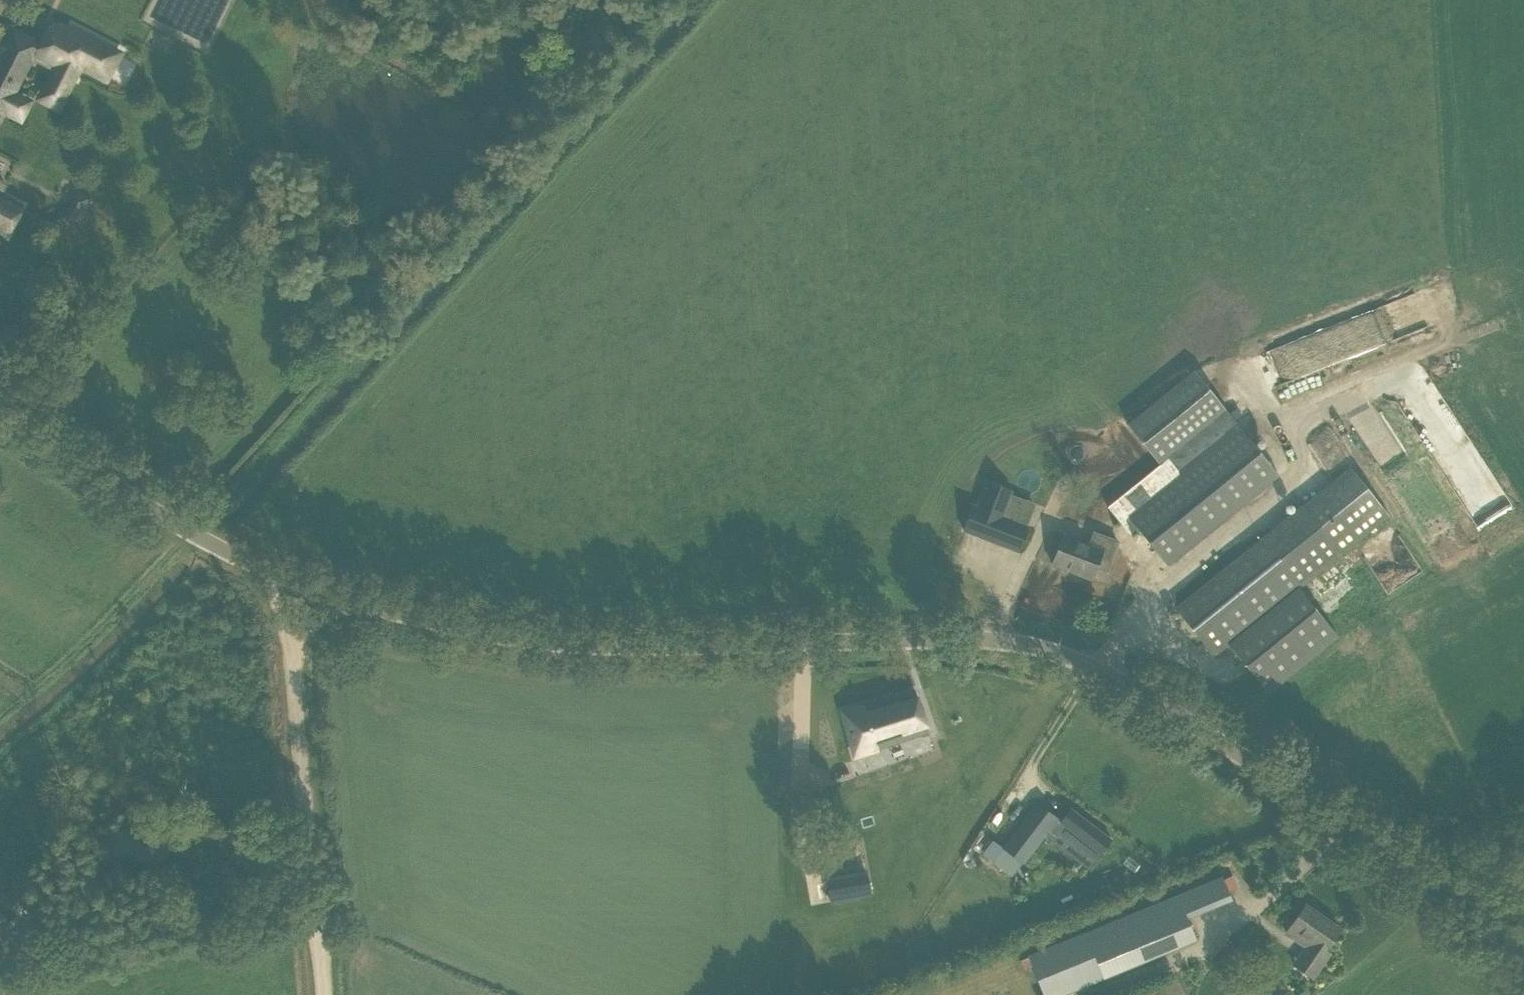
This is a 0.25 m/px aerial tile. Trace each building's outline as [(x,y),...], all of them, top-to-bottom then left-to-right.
[(26,57),(53,71),(81,66),(106,79),(120,52),(72,28),(71,32),(51,21),(40,42),(12,27),(0,49),(0,104),(26,57)] [(7,237),(23,204),(2,193),(5,188),(4,187),(5,184),(0,182),(0,233),(7,237)] [(1264,387),(1417,332),(1406,301),(1253,356),(1264,387)] [(1166,565),(1181,552),(1182,553),(1279,475),(1233,419),(1229,413),(1193,369),(1127,423),(1160,464),(1107,506),(1129,534),(1136,528),(1166,565)] [(1235,408),(1229,413),(1233,419),(1240,413),(1235,408)] [(1228,643),(1298,587),(1388,514),(1351,468),(1176,608),(1214,655),(1228,643)] [(1026,527),(1000,517),(1010,492),(985,482),(975,508),(971,506),(962,531),(1017,552),(1026,527)] [(1006,514),(1030,522),(1038,500),(1014,492),(1006,514)] [(1064,534),(1052,564),(1091,579),(1096,566),(1106,570),(1118,541),(1094,532),(1090,544),(1064,534)] [(1338,637),(1298,587),(1228,643),(1268,693),(1338,637)] [(844,715),(849,734),(855,754),(927,733),(915,691),(877,701),(878,705),(844,715)] [(1004,846),(1003,847),(1023,862),(1023,861),(1044,834),(1088,867),(1089,865),(1097,854),(1110,838),(1071,809),(1061,823),(1036,804),(1024,820),(1004,846)] [(865,870),(826,877),(830,901),(870,894),(865,870)] [(1084,933),(1028,955),(1043,994),(1063,994),(1102,978),(1178,948),(1196,940),(1187,918),(1231,899),(1222,877),(1160,903),(1084,933)] [(1305,905),(1293,921),(1286,933),(1306,946),(1294,964),(1313,977),(1329,953),(1325,950),(1339,928),(1305,905)]
